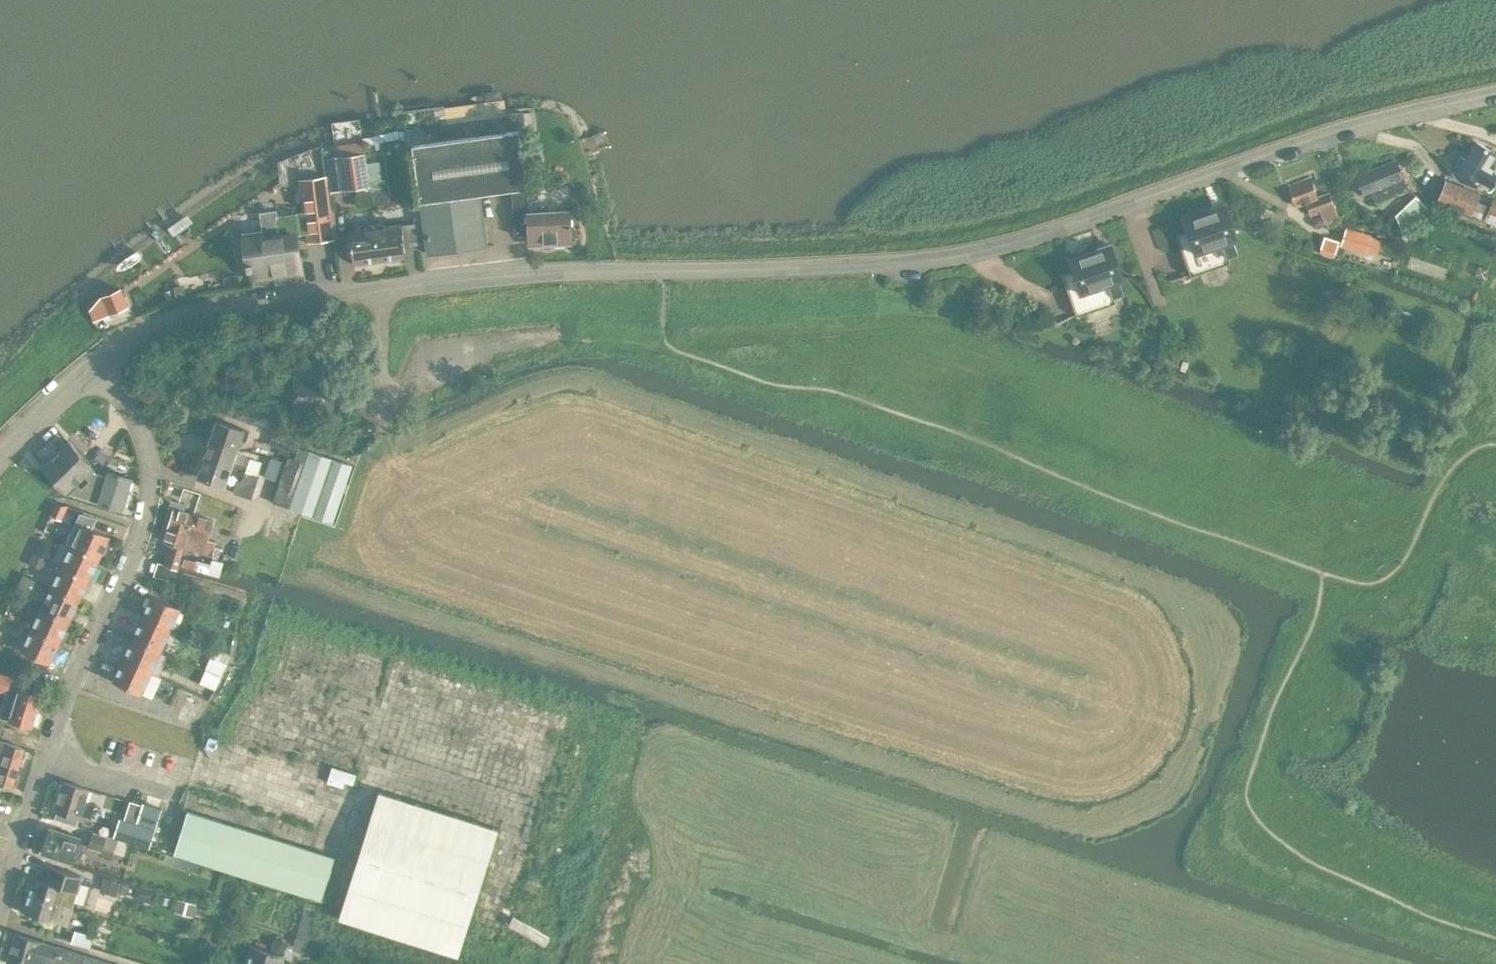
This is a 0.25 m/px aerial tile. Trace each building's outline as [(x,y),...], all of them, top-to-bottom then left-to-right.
[(420,201),(421,201),(428,253),(487,244),(480,192),(527,186),(519,128),(526,127),(523,111),(506,113),(507,119),(503,120),(505,132),(412,144),(420,201)] [(1453,170),(1459,179),(1487,191),(1495,175),(1495,153),(1495,152),(1476,141),(1466,158),(1461,155),(1453,170)] [(364,152),(327,158),(332,191),(347,189),(370,186),(370,188),(359,189),(361,205),(373,204),(368,162),(366,163),(364,152)] [(368,162),(373,204),(385,202),(382,186),(379,161),(368,162)] [(1371,189),(1374,196),(1376,202),(1408,189),(1403,176),(1402,176),(1396,161),(1356,177),(1362,193),(1371,189)] [(309,241),(334,238),(326,176),(300,180),(309,241)] [(1311,176),(1288,185),(1295,205),(1305,201),(1310,214),(1320,210),(1324,222),(1339,216),(1330,192),(1317,197),(1311,176)] [(1476,200),(1479,193),(1446,179),(1438,199),(1470,213),(1471,213),(1481,217),(1486,204),(1476,200)] [(528,191),(512,192),(514,221),(515,234),(528,234),(529,242),(548,241),(548,244),(571,243),(571,241),(576,240),(577,236),(577,229),(575,226),(570,226),(570,210),(529,212),(528,191)] [(1416,195),(1403,207),(1414,219),(1427,208),(1416,195)] [(1495,224),(1495,199),(1493,198),(1485,219),(1495,224)] [(1176,233),(1178,240),(1190,274),(1230,260),(1228,254),(1237,251),(1233,238),(1236,237),(1224,203),(1183,217),(1187,229),(1176,233)] [(376,223),(380,259),(406,256),(402,223),(386,225),(385,222),(376,223)] [(350,230),(354,263),(380,259),(376,223),(365,225),(366,228),(350,230)] [(1346,227),(1343,235),(1354,239),(1351,248),(1366,252),(1371,234),(1346,227)] [(251,268),(253,277),(301,270),(296,233),(264,238),(263,230),(243,233),(248,269),(251,268)] [(1320,248),(1318,252),(1334,257),(1335,253),(1339,240),(1324,235),(1320,248)] [(1122,277),(1117,260),(1110,243),(1069,257),(1073,268),(1062,272),(1076,314),(1116,300),(1114,294),(1123,290),(1119,278),(1122,277)] [(293,406),(333,407),(334,378),(294,377),(293,406)] [(261,402),(233,392),(226,412),(267,426),(272,409),(260,405),(261,402)] [(210,438),(237,447),(240,438),(246,440),(249,430),(217,419),(211,438),(210,438)] [(296,434),(279,429),(275,442),(292,448),(296,434)] [(204,457),(231,467),(237,447),(210,438),(204,457)] [(43,464),(66,489),(76,479),(82,485),(90,477),(88,474),(87,474),(85,471),(92,464),(69,439),(43,464)] [(279,482),(273,501),(314,515),(333,522),(352,465),(299,446),(295,458),(288,456),(286,461),(271,456),(264,477),(279,482)] [(204,457),(198,476),(224,485),(231,467),(204,457)] [(250,457),(245,471),(258,476),(263,461),(250,457)] [(76,479),(66,489),(69,492),(100,501),(107,476),(90,471),(88,474),(90,477),(82,485),(76,479)] [(107,476),(100,501),(122,508),(132,477),(109,471),(107,476)] [(259,476),(258,476),(245,471),(243,478),(239,480),(238,480),(234,492),(252,498),(259,476)] [(164,540),(171,542),(164,564),(177,568),(180,558),(181,556),(184,546),(194,514),(183,510),(185,504),(172,500),(169,508),(174,509),(164,540)] [(54,516),(77,526),(83,512),(66,505),(64,510),(58,507),(54,516)] [(194,514),(184,546),(204,552),(214,520),(194,514)] [(83,522),(72,544),(100,557),(110,535),(83,522)] [(39,538),(33,551),(46,558),(47,558),(54,545),(51,544),(39,538)] [(72,544),(63,565),(90,578),(100,557),(72,544)] [(33,551),(28,562),(42,569),(47,558),(46,558),(33,551)] [(196,560),(194,569),(219,575),(222,562),(212,560),(211,563),(196,560)] [(63,565),(52,587),(80,599),(90,578),(63,565)] [(23,571),(15,588),(16,588),(24,592),(32,576),(23,572),(23,571)] [(52,587),(42,608),(69,621),(80,599),(52,587)] [(153,595),(143,617),(170,629),(180,607),(153,595)] [(42,608),(32,629),(60,640),(69,621),(42,608)] [(143,617),(133,638),(161,651),(170,629),(143,617)] [(49,663),(60,640),(32,629),(22,650),(49,663)] [(285,631),(279,649),(325,662),(330,643),(285,631)] [(133,638),(123,661),(151,672),(161,651),(133,638)] [(279,649),(275,666),(315,679),(320,680),(325,662),(279,649)] [(211,656),(206,669),(220,675),(221,675),(226,662),(211,656)] [(141,693),(151,672),(123,661),(114,681),(141,693)] [(398,662),(392,682),(436,696),(442,676),(398,662)] [(275,666),(270,684),(310,696),(315,679),(275,666)] [(205,669),(200,682),(213,688),(214,688),(220,676),(219,675),(205,669)] [(7,691),(8,691),(12,679),(0,675),(0,689),(7,691)] [(490,677),(486,689),(493,692),(497,679),(490,677)] [(0,712),(0,716),(10,719),(32,726),(42,695),(20,688),(21,682),(12,679),(8,691),(7,691),(0,712)] [(392,682),(386,703),(431,717),(436,696),(392,682)] [(270,684),(264,702),(305,714),(310,696),(270,684)] [(486,689),(482,701),(490,703),(493,692),(486,689)] [(259,719),(303,733),(308,715),(305,714),(264,702),(259,719)] [(386,703),(380,724),(424,737),(425,737),(431,717),(386,703)] [(477,716),(474,728),(481,730),(484,719),(477,716)] [(259,719),(253,737),(297,751),(303,733),(259,719)] [(380,724),(373,745),(418,759),(425,737),(424,737),(380,724)] [(474,728),(470,740),(477,742),(481,730),(474,728)] [(528,736),(520,761),(566,775),(577,740),(555,733),(552,743),(528,736)] [(22,757),(25,748),(0,740),(0,782),(13,786),(22,757)] [(373,745),(367,766),(412,780),(418,759),(373,745)] [(520,761),(513,784),(559,799),(566,775),(520,761)] [(463,762),(459,773),(466,776),(470,764),(463,762)] [(191,773),(176,820),(197,827),(199,824),(212,780),(212,779),(191,773)] [(459,773),(455,785),(463,787),(466,776),(459,773)] [(212,780),(199,824),(221,831),(234,786),(212,780)] [(57,810),(54,818),(77,825),(79,817),(80,817),(81,813),(91,816),(95,803),(85,800),(89,788),(65,781),(55,809),(57,810)] [(513,784),(504,812),(505,812),(528,819),(525,828),(548,835),(559,799),(513,784)] [(234,786),(221,831),(243,837),(257,793),(234,786)] [(257,793),(243,837),(264,844),(278,799),(257,793)] [(278,799),(264,844),(287,850),(300,806),(278,799)] [(119,817),(113,836),(150,848),(162,808),(142,802),(136,822),(119,817)] [(300,806),(287,850),(308,857),(321,812),(300,806)] [(321,812),(308,857),(330,863),(343,819),(321,812)] [(403,825),(396,848),(440,861),(447,838),(403,825)] [(49,827),(41,851),(72,861),(73,861),(74,858),(81,837),(49,827)] [(363,828),(360,835),(372,839),(374,832),(363,828)] [(93,830),(88,846),(103,850),(107,835),(93,830)] [(368,838),(360,836),(356,847),(364,850),(368,838)] [(396,848),(389,871),(433,884),(440,861),(396,848)] [(495,869),(488,893),(539,908),(549,872),(525,865),(521,877),(495,869)] [(34,877),(29,894),(73,908),(83,876),(50,866),(46,881),(34,877)] [(346,883),(353,885),(357,873),(350,871),(346,883)] [(389,871),(381,895),(426,908),(433,884),(389,871)] [(102,876),(98,889),(116,895),(120,881),(102,876)] [(349,897),(353,885),(346,883),(342,895),(349,897)] [(312,888),(300,884),(298,891),(310,895),(312,888)] [(488,893),(481,920),(506,927),(503,938),(528,945),(539,908),(488,893)] [(29,894),(23,911),(69,925),(71,917),(70,917),(73,908),(29,894)] [(381,895),(374,918),(418,932),(426,908),(381,895)] [(72,942),(90,948),(93,936),(75,931),(72,942)] [(57,947),(41,941),(16,933),(7,962),(13,963),(52,963),(52,962),(60,963),(113,963),(57,947)] [(467,963),(522,963),(528,945),(503,938),(500,947),(481,942),(476,941),(475,940),(467,963)] [(247,961),(256,963),(281,963),(284,955),(282,954),(286,942),(276,939),(272,951),(252,945),(247,961)]
